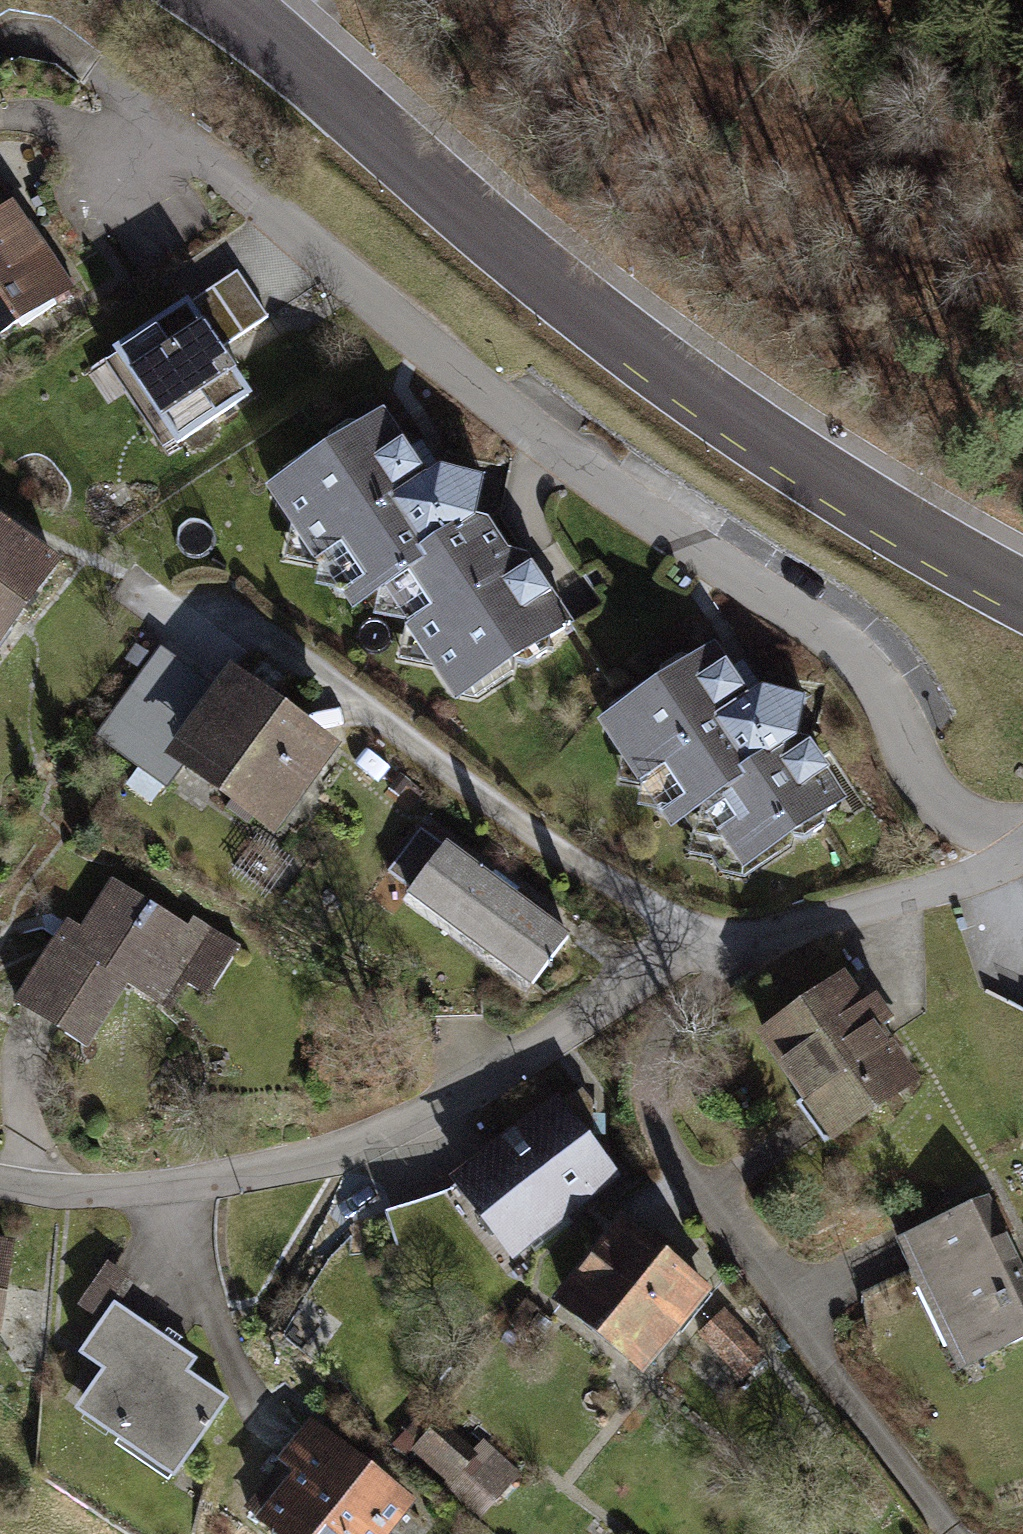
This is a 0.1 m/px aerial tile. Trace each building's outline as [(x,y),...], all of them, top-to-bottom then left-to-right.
[(0,193),(0,245),(24,229),(0,193)] [(0,245),(0,333),(65,290),(24,229),(0,245)] [(267,318),(237,272),(116,352),(177,444),(248,397),(218,351),(267,318)] [(427,481),(382,415),(362,428),(348,426),(329,439),(326,452),(333,461),(299,484),(334,536),(323,542),(319,566),(337,593),(361,598),(380,586),(406,624),(428,629),(438,623),(473,675),(507,653),(514,662),(529,664),(547,651),(548,639),(570,625),(526,558),(514,566),(486,524),(475,522),(484,478),(441,470),(427,481)] [(11,629),(8,627),(54,565),(0,525),(0,644),(11,629)] [(714,649),(693,662),(679,660),(661,672),(658,686),(664,695),(630,718),(655,756),(646,762),(640,786),(659,813),(683,818),(702,805),(728,845),(752,849),(784,827),(791,836),(803,839),(823,827),(825,812),(835,806),(818,780),(828,774),(807,743),(797,741),(806,697),(763,690),(748,700),(714,649)] [(129,759),(187,679),(156,656),(97,736),(129,759)] [(223,705),(187,679),(129,759),(167,787),(189,757),(237,792),(227,807),(247,821),(258,807),(269,815),(316,749),(234,690),(223,705)] [(444,847),(420,829),(388,872),(411,890),(408,894),(441,918),(452,904),(502,941),(491,956),(531,986),(568,937),(445,845),(444,847)] [(188,927),(114,881),(73,946),(58,937),(17,1001),(81,1040),(120,978),(162,1005),(190,960),(181,954),(201,922),(194,918),(188,927)] [(859,1009),(841,983),(765,1036),(808,1098),(797,1105),(824,1143),(879,1104),(877,1100),(907,1079),(874,1031),(888,1022),(873,999),(859,1009)] [(558,1108),(556,1106),(472,1172),(525,1241),(611,1175),(592,1152),(592,1102),(582,1090),(558,1108)] [(987,1199),(899,1241),(921,1287),(940,1278),(979,1358),(1022,1337),(1022,1283),(1002,1238),(1005,1237),(987,1199)] [(703,1288),(623,1224),(565,1296),(645,1360),(703,1288)] [(194,1359),(114,1304),(86,1346),(110,1362),(84,1399),(181,1465),(226,1399),(186,1372),(194,1359)] [(762,1355),(723,1312),(700,1333),(714,1349),(721,1342),(746,1370),(762,1355)] [(474,1457),(441,1427),(420,1449),(450,1476),(457,1468),(492,1500),(515,1475),(484,1447),(474,1457)] [(309,1434),(250,1510),(281,1533),(376,1533),(400,1504),(309,1434)]
